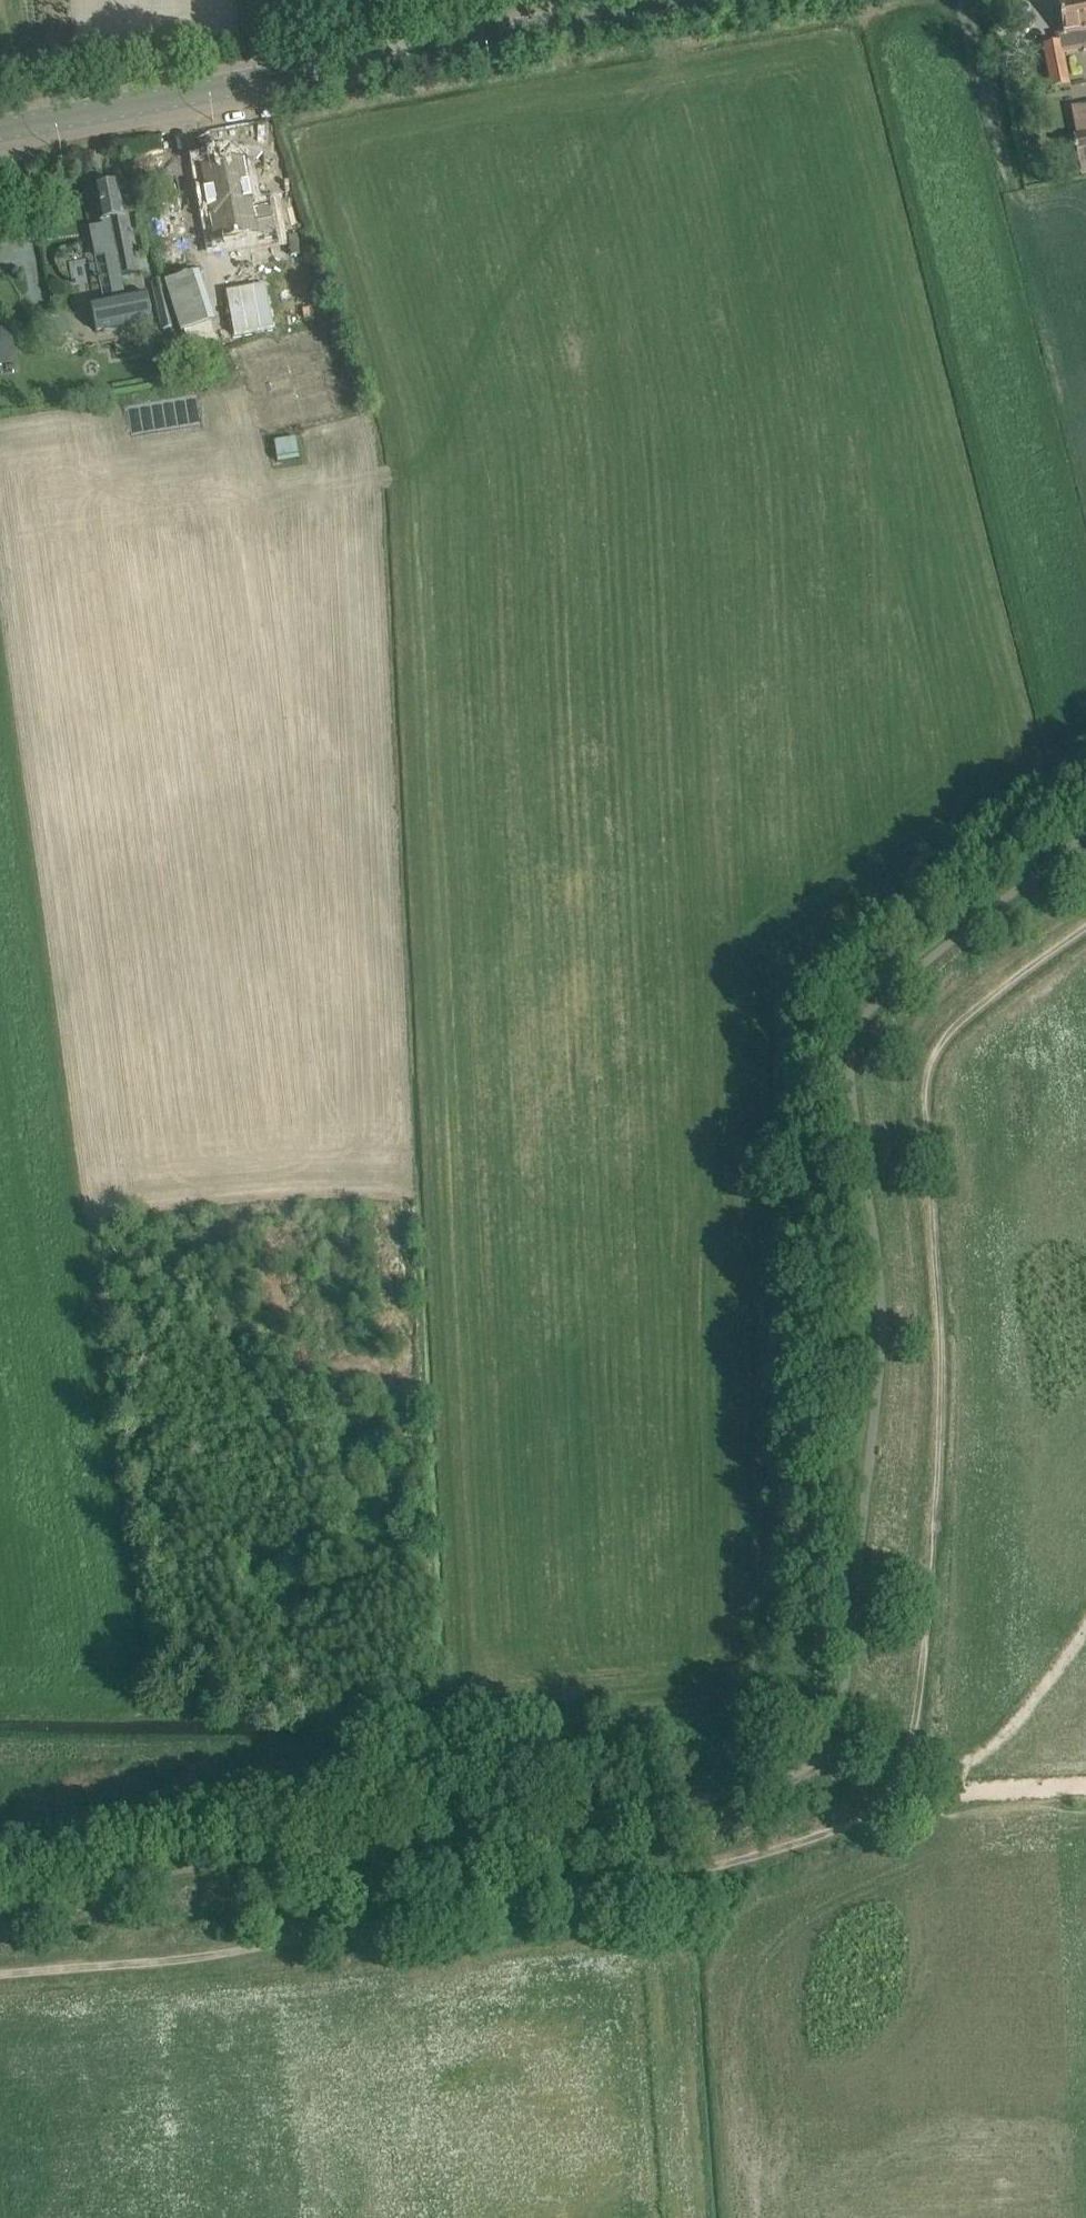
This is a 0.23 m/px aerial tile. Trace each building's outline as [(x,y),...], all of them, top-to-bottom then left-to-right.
[(1057,1),(1064,34),(1057,36),(1058,42),(1043,45),(1052,89),(1069,85),(1062,52),(1083,48),(1083,50),(1085,50),(1085,0),(1065,0),(1057,1)] [(275,232),(274,228),(270,206),(252,209),(242,158),(201,166),(215,243),(275,232)] [(94,188),(92,191),(92,196),(96,198),(98,208),(100,219),(98,219),(100,230),(93,232),(98,257),(108,256),(112,276),(116,298),(92,303),(98,333),(154,321),(148,292),(126,296),(122,275),(135,273),(131,253),(122,204),(118,182),(93,186),(94,188)] [(303,308),(295,310),(296,318),(305,316),(303,308)] [(210,323),(185,330),(192,352),(217,343),(210,323)] [(9,362),(16,351),(14,337),(2,329),(0,330),(0,364),(9,362)]
